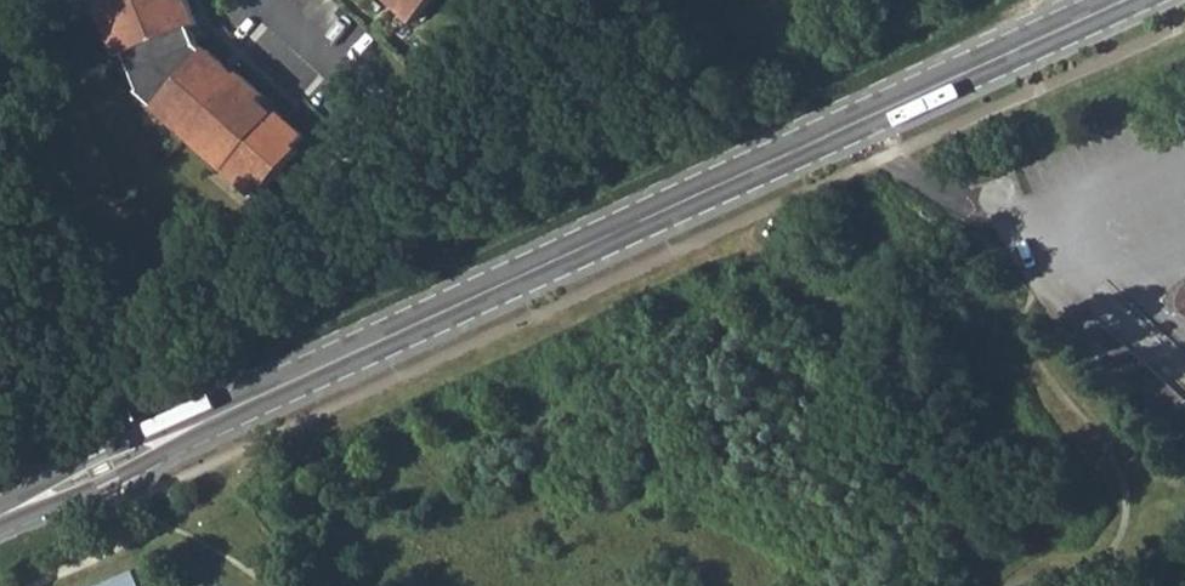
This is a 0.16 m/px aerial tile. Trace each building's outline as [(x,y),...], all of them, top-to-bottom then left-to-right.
[(300,137),(272,112),(270,114),(256,101),(261,96),(236,73),(230,80),(216,68),(221,63),(203,48),(202,50),(196,45),(188,26),(196,23),(186,0),(91,0),(113,56),(122,53),(136,87),(134,90),(167,121),(169,118),(198,145),(196,147),(247,195),(257,184),(260,187),(294,151),(290,148),(300,137)] [(411,25),(434,0),(384,0),(411,25)] [(130,585),(137,585),(131,573),(125,575),(130,585)] [(125,575),(101,585),(130,585),(125,575)]
